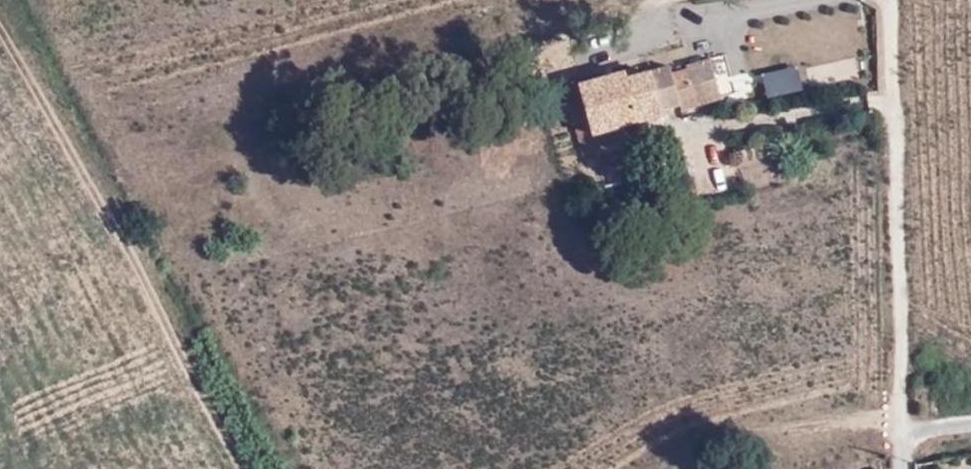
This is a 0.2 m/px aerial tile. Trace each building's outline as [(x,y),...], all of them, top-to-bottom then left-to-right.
[(626,71),(579,84),(595,137),(725,99),(712,55),(629,80),(626,71)]
